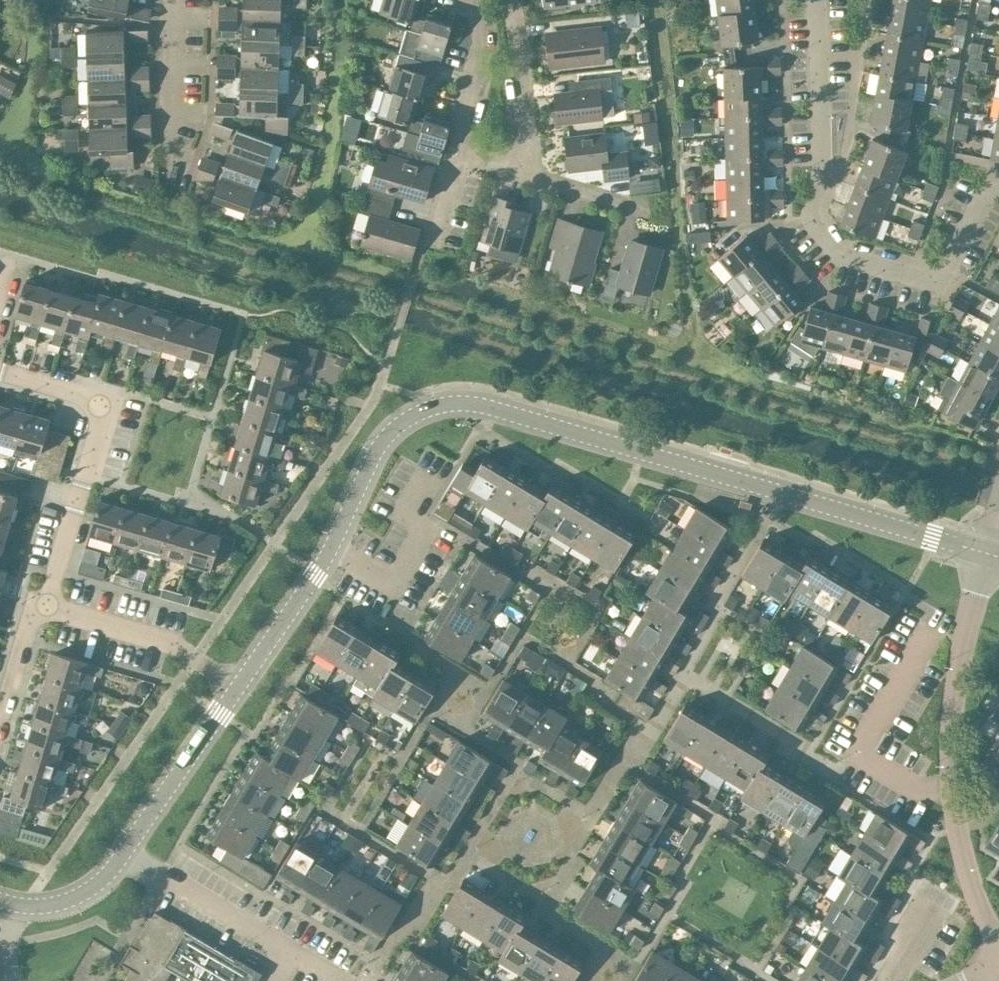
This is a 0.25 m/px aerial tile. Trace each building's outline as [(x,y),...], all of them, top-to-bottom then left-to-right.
[(131,17),(133,7),(128,6),(129,0),(90,0),(89,9),(131,17)] [(281,20),(281,0),(243,0),(243,9),(238,9),(238,19),(281,20)] [(410,30),(409,30),(421,33),(425,20),(414,17),(419,0),(383,0),(380,13),(412,22),(410,30)] [(548,11),(566,8),(566,4),(597,1),(596,0),(543,0),(544,7),(548,7),(548,11)] [(718,15),(755,10),(753,0),(716,0),(718,15)] [(927,21),(930,0),(928,0),(893,0),(891,14),(927,21)] [(977,10),(989,12),(991,4),(979,2),(977,10)] [(718,15),(724,56),(735,55),(734,43),(758,40),(755,10),(718,15)] [(976,18),(988,21),(989,12),(977,10),(976,18)] [(407,29),(400,53),(440,66),(453,21),(427,13),(425,20),(421,33),(409,30),(410,30),(407,29)] [(887,34),(923,41),(927,21),(891,14),(887,34)] [(954,26),(966,28),(967,20),(956,17),(954,26)] [(242,43),(280,44),(281,20),(238,19),(237,28),(242,28),(242,43)] [(953,34),(964,36),(966,28),(954,26),(953,34)] [(552,33),(556,67),(604,61),(600,27),(552,33)] [(86,31),(87,56),(125,54),(124,40),(129,40),(129,30),(86,31)] [(883,54),(919,61),(923,41),(887,34),(883,54)] [(291,45),(305,45),(305,35),(291,35),(291,45)] [(970,50),(982,52),(983,44),(971,42),(970,50)] [(236,67),(279,68),(280,44),(242,43),(241,57),(236,57),(236,67)] [(290,54),(305,55),(305,45),(291,45),(290,54)] [(62,47),(62,57),(76,56),(76,46),(62,47)] [(968,59),(980,61),(982,52),(970,50),(968,59)] [(389,90),(418,99),(422,100),(429,76),(436,78),(440,66),(400,53),(389,90)] [(87,56),(88,80),(131,78),(130,69),(125,69),(125,54),(87,56)] [(879,74),(916,81),(919,61),(883,54),(879,74)] [(724,67),(725,97),(761,96),(761,66),(737,66),(735,55),(724,56),(725,67),(724,67)] [(62,57),(62,67),(76,66),(76,56),(62,57)] [(947,66),(959,68),(960,60),(948,57),(947,66)] [(768,58),(768,66),(781,65),(780,58),(768,58)] [(768,66),(768,74),(781,73),(781,65),(768,66)] [(945,74),(957,76),(959,68),(947,66),(945,74)] [(240,90),(278,92),(279,68),(236,67),(236,76),(241,76),(240,90)] [(876,94),(912,101),(916,81),(879,74),(876,94)] [(554,94),(558,123),(603,118),(603,116),(615,115),(610,76),(578,80),(580,91),(554,94)] [(88,80),(89,104),(127,102),(126,88),(131,88),(131,78),(88,80)] [(289,92),(303,93),(304,83),(289,82),(289,92)] [(962,90),(974,93),(976,84),(964,82),(962,90)] [(420,135),(424,121),(412,118),(418,99),(389,90),(385,89),(378,114),(410,124),(408,132),(420,135)] [(265,132),(288,133),(288,116),(277,115),(278,92),(240,90),(240,105),(235,105),(234,115),(266,116),(265,132)] [(961,99),(973,101),(974,93),(962,90),(961,99)] [(289,102),(303,103),(303,93),(289,92),(289,102)] [(63,95),(64,105),(78,104),(77,94),(63,95)] [(898,138),(908,141),(910,130),(907,129),(912,101),(876,94),(870,123),(899,129),(898,138)] [(725,97),(725,117),(762,116),(761,96),(725,97)] [(939,106),(951,108),(953,100),(941,97),(939,106)] [(89,104),(89,128),(132,126),(132,117),(127,117),(127,102),(89,104)] [(64,105),(64,115),(78,114),(78,104),(64,105)] [(938,114),(950,116),(951,108),(939,106),(938,114)] [(769,108),(769,116),(782,116),(782,108),(769,108)] [(422,158),(439,163),(451,122),(426,115),(424,121),(420,135),(408,132),(403,148),(415,152),(416,147),(424,150),(422,158)] [(725,117),(725,137),(762,137),(762,116),(725,117)] [(769,116),(769,124),(782,123),(782,116),(769,116)] [(955,131),(967,133),(968,125),(957,122),(955,131)] [(111,152),(111,168),(134,167),(133,150),(128,150),(128,136),(133,136),(132,126),(89,128),(90,152),(111,152)] [(64,128),(65,139),(79,138),(78,128),(64,128)] [(229,152),(265,165),(273,142),(233,128),(229,137),(234,139),(229,152)] [(953,139),(965,141),(967,133),(955,131),(953,139)] [(603,166),(605,180),(629,177),(626,152),(612,154),(607,150),(605,134),(569,138),(569,142),(566,146),(569,170),(603,166)] [(725,137),(726,158),(763,157),(762,137),(725,137)] [(862,166),(896,179),(907,151),(906,151),(908,141),(898,138),(896,147),(872,138),(862,166)] [(998,161),(998,139),(994,138),(990,159),(998,161)] [(770,149),(770,157),(783,156),(783,149),(770,149)] [(216,173),(257,188),(265,165),(229,152),(224,166),(220,164),(216,173)] [(366,196),(393,204),(397,192),(424,200),(434,167),(390,154),(388,162),(377,159),(366,196)] [(770,157),(770,165),(783,164),(783,156),(770,157)] [(726,158),(726,178),(763,177),(763,157),(726,158)] [(275,169),(288,174),(292,165),(279,160),(275,169)] [(855,185),(889,198),(896,179),(862,166),(855,185)] [(272,178),(285,183),(288,174),(275,169),(272,178)] [(213,198),(248,211),(257,188),(216,173),(213,182),(218,184),(213,198)] [(726,178),(727,199),(764,198),(763,177),(726,178)] [(924,190),(936,194),(939,186),(927,182),(924,190)] [(848,205),(882,217),(889,198),(855,185),(848,205)] [(771,190),(771,198),(784,197),(783,189),(771,190)] [(921,198),(933,202),(936,194),(924,190),(921,198)] [(264,201),(277,206),(280,196),(267,191),(264,201)] [(361,245),(411,259),(420,228),(389,219),(393,204),(366,196),(362,212),(370,214),(361,245)] [(497,252),(500,253),(503,252),(505,250),(507,248),(519,251),(530,213),(517,209),(519,203),(495,196),(482,240),(494,244),(494,247),(495,250),(497,252)] [(771,198),(771,205),(784,205),(784,197),(771,198)] [(727,199),(727,220),(764,219),(764,198),(727,199)] [(691,202),(694,222),(706,220),(703,200),(691,202)] [(840,225),(874,237),(882,217),(848,205),(840,225)] [(573,280),(589,285),(595,264),(590,262),(599,231),(559,219),(551,246),(560,249),(552,274),(568,279),(567,281),(572,283),(573,280)] [(913,220),(910,228),(921,232),(924,224),(913,220)] [(907,236),(918,240),(921,232),(910,228),(907,236)] [(760,241),(766,248),(777,239),(771,232),(760,241)] [(719,258),(734,275),(761,252),(747,234),(719,258)] [(766,248),(772,255),(783,246),(777,239),(766,248)] [(603,295),(615,298),(618,285),(649,293),(662,249),(631,240),(622,271),(611,268),(603,295)] [(734,275),(747,292),(775,268),(761,252),(734,275)] [(804,272),(799,265),(788,274),(794,281),(804,272)] [(747,292),(761,308),(789,285),(775,268),(747,292)] [(761,308),(776,325),(804,302),(795,291),(810,278),(804,272),(794,281),(789,285),(761,308)] [(985,287),(992,291),(998,280),(991,276),(985,287)] [(41,323),(51,289),(26,282),(16,315),(33,320),(28,336),(37,339),(42,323),(41,323)] [(65,329),(74,296),(51,289),(41,323),(42,323),(56,327),(52,343),(61,346),(65,330),(65,329)] [(825,304),(833,307),(837,293),(829,291),(825,304)] [(97,302),(99,297),(84,292),(82,298),(74,296),(65,329),(65,330),(80,334),(75,350),(84,353),(92,327),(91,327),(98,303),(97,302)] [(115,334),(125,300),(100,293),(99,297),(97,302),(98,303),(91,327),(92,327),(107,331),(102,347),(111,350),(116,334),(115,334)] [(833,307),(842,309),(846,296),(837,293),(833,307)] [(952,304),(964,310),(968,302),(956,296),(952,304)] [(139,341),(149,307),(125,300),(115,334),(116,334),(131,338),(126,354),(135,357),(138,345),(140,341),(139,341)] [(866,316),(875,319),(879,305),(870,303),(866,316)] [(947,312),(960,318),(964,310),(952,304),(947,312)] [(875,319),(884,321),(888,307),(879,305),(875,319)] [(819,347),(822,348),(832,312),(810,306),(804,328),(800,326),(790,341),(813,356),(819,347)] [(998,329),(998,306),(990,324),(998,329)] [(163,348),(172,314),(173,312),(161,308),(160,310),(149,307),(139,341),(140,341),(138,345),(153,349),(150,361),(159,364),(163,348)] [(822,348),(843,353),(853,318),(832,312),(822,348)] [(183,371),(187,355),(186,355),(196,321),(172,314),(163,348),(178,352),(174,368),(183,371)] [(917,331),(926,333),(930,319),(921,317),(917,331)] [(843,353),(864,359),(874,324),(853,318),(843,353)] [(197,375),(206,378),(211,362),(221,328),(196,321),(186,355),(187,355),(202,359),(197,375)] [(864,359),(884,365),(894,330),(874,324),(864,359)] [(998,353),(998,329),(990,324),(979,343),(998,353)] [(884,365),(906,371),(916,336),(894,330),(884,365)] [(264,351),(257,375),(291,384),(295,369),(311,373),(319,349),(300,344),(296,359),(286,356),(290,341),(267,334),(262,351),(264,351)] [(931,342),(944,349),(948,341),(936,334),(931,342)] [(927,350),(940,357),(944,349),(931,342),(927,350)] [(998,378),(998,353),(979,343),(969,362),(998,378)] [(991,398),(998,384),(998,378),(969,362),(959,381),(991,398)] [(257,375),(250,398),(284,408),(284,407),(288,393),(304,397),(307,388),(291,384),(257,375)] [(937,409),(973,428),(979,417),(981,418),(991,398),(959,381),(950,399),(944,396),(937,409)] [(250,398),(243,422),(277,432),(277,431),(281,416),(297,421),(300,412),(284,407),(284,408),(250,398)] [(16,445),(25,412),(2,405),(0,410),(0,441),(16,445)] [(41,451),(47,429),(50,419),(25,412),(16,445),(40,453),(41,451)] [(243,422),(236,446),(270,456),(270,455),(275,440),(290,445),(293,436),(277,431),(277,432),(243,422)] [(41,451),(53,455),(59,432),(47,429),(41,451)] [(53,455),(64,458),(71,435),(59,432),(53,455)] [(236,446),(229,470),(263,479),(268,464),(283,469),(286,460),(270,455),(270,456),(236,446)] [(34,474),(46,478),(53,455),(41,451),(40,453),(34,474)] [(46,478),(57,481),(64,458),(53,455),(46,478)] [(465,491),(485,503),(507,468),(485,455),(473,476),(460,468),(433,512),(447,521),(465,491)] [(485,503),(506,516),(527,480),(507,468),(485,503)] [(222,494),(256,504),(261,488),(276,492),(279,483),(263,479),(229,470),(222,494)] [(4,484),(29,491),(33,479),(8,472),(4,484)] [(506,516),(528,529),(533,520),(532,520),(548,493),(547,492),(527,480),(506,516)] [(544,527),(552,532),(573,497),(552,484),(547,492),(548,493),(532,520),(533,520),(528,529),(539,536),(544,527)] [(10,521),(17,496),(0,491),(0,518),(10,521)] [(552,532),(573,545),(594,509),(573,497),(552,532)] [(89,534),(114,541),(124,507),(99,500),(89,534)] [(114,541),(138,548),(148,514),(124,507),(114,541)] [(697,507),(684,528),(719,549),(732,528),(697,507)] [(573,545),(593,557),(614,522),(594,509),(573,545)] [(138,548),(162,555),(172,521),(148,514),(138,548)] [(3,545),(10,521),(0,518),(0,544),(3,545)] [(459,528),(468,533),(473,524),(464,519),(459,528)] [(162,555),(186,562),(195,528),(172,521),(162,555)] [(593,557),(615,570),(636,535),(614,522),(593,557)] [(468,533),(476,538),(482,530),(473,524),(468,533)] [(186,562),(210,569),(214,557),(229,561),(236,538),(219,533),(219,535),(195,528),(186,562)] [(684,528),(672,549),(707,570),(719,549),(684,528)] [(732,540),(740,545),(746,536),(737,531),(732,540)] [(742,574),(763,587),(784,552),(763,539),(742,574)] [(500,552),(509,558),(514,549),(505,544),(500,552)] [(509,558),(518,563),(523,554),(514,549),(509,558)] [(672,549),(660,569),(695,590),(707,570),(672,549)] [(719,561),(728,566),(733,557),(725,552),(719,561)] [(785,600),(790,592),(789,591),(805,564),(804,564),(784,552),(763,587),(785,600)] [(463,576),(498,597),(511,576),(476,555),(463,576)] [(790,592),(809,604),(830,569),(809,556),(804,564),(805,564),(789,591),(790,592)] [(78,572),(103,579),(107,568),(82,560),(78,572)] [(546,569),(555,574),(560,566),(551,560),(546,569)] [(646,591),(654,596),(655,595),(682,612),(682,611),(695,590),(660,569),(646,591)] [(809,604),(830,616),(851,581),(830,569),(809,604)] [(707,581),(716,586),(721,578),(712,572),(707,581)] [(567,581),(575,587),(581,578),(572,573),(567,581)] [(113,582),(127,586),(129,578),(115,574),(113,582)] [(450,597),(486,618),(498,597),(463,576),(450,597)] [(127,586),(141,591),(144,582),(129,578),(127,586)] [(830,616),(850,629),(872,593),(851,581),(830,616)] [(588,594),(597,600),(602,591),(593,585),(588,594)] [(160,596),(175,600),(177,592),(163,588),(160,596)] [(526,597),(535,603),(541,594),(532,588),(526,597)] [(175,600),(189,604),(191,596),(177,592),(175,600)] [(850,629),(872,641),(893,606),(872,593),(850,629)] [(655,595),(643,616),(678,637),(685,625),(699,633),(704,625),(695,619),(690,616),(691,615),(682,611),(682,612),(655,595)] [(724,604),(733,609),(738,601),(729,595),(724,604)] [(438,617),(473,638),(486,618),(450,597),(438,617)] [(695,619),(704,625),(709,616),(701,610),(695,619)] [(316,650),(338,663),(359,628),(337,615),(316,650)] [(757,624),(766,629),(771,621),(762,615),(757,624)] [(643,616),(630,637),(665,658),(678,637),(643,616)] [(425,639),(461,660),(473,638),(438,617),(425,639)] [(782,628),(791,634),(796,625),(788,620),(782,628)] [(507,630),(515,636),(521,627),(512,622),(507,630)] [(791,634),(800,639),(805,630),(796,625),(791,634)] [(338,663),(358,675),(379,640),(359,628),(338,663)] [(501,639),(510,644),(515,636),(507,630),(501,639)] [(630,637),(618,657),(653,678),(665,658),(630,637)] [(353,684),(373,695),(378,687),(379,688),(395,661),(396,661),(401,653),(379,640),(358,675),(353,684)] [(678,649),(686,654),(692,645),(683,640),(678,649)] [(824,653),(832,658),(838,650),(829,644),(824,653)] [(790,666),(826,688),(838,666),(803,645),(790,666)] [(832,658),(841,664),(846,655),(838,650),(832,658)] [(54,653),(47,678),(81,687),(85,672),(101,677),(104,668),(88,663),(54,653)] [(605,679),(625,691),(640,700),(641,699),(648,687),(662,695),(667,686),(653,678),(618,657),(605,679)] [(665,669),(674,674),(679,665),(671,660),(665,669)] [(373,695),(394,708),(416,673),(396,661),(395,661),(379,688),(378,687),(373,695)] [(481,672),(490,677),(490,678),(496,669),(487,663),(481,672)] [(778,687),(813,708),(826,688),(790,666),(778,687)] [(838,678),(847,683),(852,674),(843,669),(838,678)] [(394,708),(416,721),(437,686),(416,673),(394,708)] [(47,678),(40,701),(74,711),(74,710),(78,696),(94,700),(97,691),(81,687),(47,678)] [(496,740),(504,727),(504,726),(525,691),(504,679),(482,714),(495,721),(487,735),(496,740)] [(308,693),(316,698),(322,690),(313,684),(308,693)] [(765,708),(800,730),(813,708),(778,687),(765,708)] [(316,698),(325,704),(330,695),(322,690),(316,698)] [(825,699),(834,704),(839,695),(831,690),(825,699)] [(504,726),(504,727),(524,739),(546,704),(525,691),(504,726)] [(617,703),(646,721),(655,707),(641,699),(640,700),(625,691),(617,703)] [(290,716),(326,737),(338,716),(303,695),(290,716)] [(40,701),(33,725),(67,735),(67,734),(71,719),(87,724),(90,715),(74,710),(74,711),(40,701)] [(524,739),(544,751),(545,751),(561,724),(562,725),(567,717),(546,704),(524,739)] [(664,739),(686,752),(707,717),(685,704),(664,739)] [(813,720),(822,725),(827,716),(818,711),(813,720)] [(347,721),(356,726),(361,717),(352,712),(347,721)] [(278,737),(313,757),(326,737),(290,716),(278,737)] [(356,726),(364,731),(370,723),(361,717),(356,726)] [(686,752),(706,764),(727,729),(707,717),(686,752)] [(539,759),(561,772),(582,736),(562,725),(561,724),(545,751),(544,751),(539,759)] [(33,725),(26,749),(60,759),(60,758),(64,743),(80,748),(83,739),(67,734),(67,735),(33,725)] [(706,764),(727,777),(748,741),(727,729),(706,764)] [(376,738),(385,744),(390,735),(381,730),(376,738)] [(561,772),(582,785),(603,749),(582,736),(561,772)] [(293,773),(292,774),(300,779),(313,757),(278,737),(266,756),(266,757),(293,773)] [(508,747),(517,753),(522,744),(513,739),(508,747)] [(459,740),(446,762),(482,783),(482,782),(494,761),(459,740)] [(347,750),(355,755),(361,746),(352,741),(347,750)] [(764,762),(764,763),(769,754),(748,741),(727,777),(746,789),(747,789),(764,762)] [(998,783),(998,746),(995,752),(991,750),(979,770),(998,783)] [(26,749),(19,773),(53,783),(53,782),(57,767),(73,772),(76,763),(60,758),(60,759),(26,749)] [(341,758),(350,764),(355,755),(347,750),(341,758)] [(280,794),(292,774),(293,773),(266,757),(266,756),(258,751),(245,773),(280,794)] [(523,768),(532,773),(538,765),(529,759),(523,768)] [(646,768),(655,774),(660,765),(651,760),(646,768)] [(446,762),(434,782),(469,803),(477,791),(490,799),(495,790),(482,782),(482,783),(446,762)] [(741,797),(763,810),(784,774),(764,763),(764,762),(747,789),(746,789),(741,797)] [(494,773),(503,778),(508,769),(499,764),(494,773)] [(544,780),(553,786),(558,777),(549,771),(544,780)] [(12,798),(27,802),(45,807),(50,791),(66,795),(69,786),(53,782),(53,783),(19,773),(12,798)] [(233,793),(268,814),(280,794),(245,773),(233,793)] [(763,810),(783,822),(805,787),(784,774),(763,810)] [(628,801),(664,822),(676,800),(641,779),(628,801)] [(679,788),(688,794),(693,785),(684,780),(679,788)] [(322,790),(331,796),(336,787),(327,782),(322,790)] [(434,782),(422,803),(457,824),(457,823),(469,803),(434,782)] [(565,793),(574,798),(579,789),(570,784),(565,793)] [(688,794),(697,799),(702,790),(693,785),(688,794)] [(786,864),(799,872),(826,828),(814,820),(826,800),(805,787),(783,822),(804,834),(786,864)] [(220,814),(256,835),(268,814),(233,793),(220,814)] [(0,807),(24,814),(27,802),(12,798),(4,795),(0,807)] [(301,806),(310,811),(315,803),(307,797),(301,806)] [(709,806),(717,812),(723,803),(714,797),(709,806)] [(616,821),(651,843),(664,822),(628,801),(616,821)] [(422,803),(409,823),(444,844),(445,844),(452,832),(465,840),(471,831),(457,823),(457,824),(422,803)] [(469,814),(478,820),(483,811),(474,805),(469,814)] [(296,815),(305,820),(310,811),(301,806),(296,815)] [(20,825),(24,814),(0,807),(0,809),(0,819),(20,825)] [(877,812),(864,833),(899,854),(900,854),(912,833),(877,812)] [(220,860),(265,887),(273,873),(243,855),(256,835),(220,814),(208,835),(228,847),(220,860)] [(724,827),(733,832),(738,823),(729,818),(724,827)] [(17,837),(20,825),(0,819),(0,832),(17,837)] [(604,842),(639,863),(651,843),(616,821),(604,842)] [(396,845),(431,866),(439,853),(453,861),(458,852),(445,844),(444,844),(409,823),(396,845)] [(985,846),(998,854),(998,824),(985,846)] [(685,835),(694,840),(699,831),(690,826),(685,835)] [(864,833),(852,853),(887,875),(894,863),(908,871),(913,862),(900,854),(899,854),(864,833)] [(680,843),(688,849),(694,840),(685,835),(680,843)] [(912,845),(920,850),(926,841),(917,836),(912,845)] [(277,847),(285,852),(291,844),(282,838),(277,847)] [(756,846),(765,852),(770,843),(762,838),(756,846)] [(276,875),(298,888),(319,853),(297,840),(276,875)] [(591,863),(599,868),(599,867),(627,884),(627,883),(639,863),(604,842),(591,863)] [(271,856),(280,861),(285,852),(277,847),(271,856)] [(298,888),(318,901),(339,866),(319,853),(298,888)] [(839,875),(847,880),(847,879),(874,895),(875,894),(887,875),(852,853),(839,875)] [(667,864),(676,869),(681,860),(672,855),(667,864)] [(318,901),(339,913),(360,878),(339,866),(318,901)] [(587,888),(622,909),(635,888),(627,883),(627,884),(599,867),(599,868),(587,888)] [(339,913),(359,926),(380,890),(360,878),(339,913)] [(442,913),(464,926),(485,891),(464,878),(442,913)] [(847,880),(835,900),(870,921),(877,909),(891,917),(896,908),(887,903),(883,900),(883,899),(875,894),(874,895),(847,879),(847,880)] [(663,890),(672,895),(677,886),(668,881),(663,890)] [(281,897),(290,902),(295,894),(286,888),(281,897)] [(574,910),(609,931),(622,909),(587,888),(574,910)] [(359,926),(380,938),(402,903),(380,890),(359,926)] [(464,926),(484,939),(506,904),(485,891),(464,926)] [(899,898),(893,894),(887,903),(896,908),(901,899),(899,898)] [(822,921),(823,922),(830,926),(831,925),(858,941),(870,921),(835,900),(822,921)] [(302,909),(311,915),(316,906),(307,901),(302,909)] [(650,910),(659,916),(664,907),(656,901),(650,910)] [(484,939),(504,951),(505,951),(521,924),(522,925),(527,916),(506,904),(484,939)] [(171,969),(190,980),(255,980),(260,973),(253,969),(256,963),(248,958),(245,964),(156,912),(135,947),(131,944),(120,962),(132,969),(124,980),(164,980),(171,969)] [(322,922),(331,927),(336,918),(327,913),(322,922)] [(819,945),(853,967),(854,966),(861,954),(875,963),(880,954),(871,949),(866,946),(866,945),(858,940),(858,941),(831,925),(830,926),(823,922),(811,941),(819,945)] [(499,959),(520,972),(542,937),(522,925),(521,924),(505,951),(504,951),(499,959)] [(343,934),(352,939),(357,931),(348,925),(343,934)] [(424,943),(433,948),(439,940),(430,934),(424,943)] [(630,943),(639,949),(645,940),(636,934),(630,943)] [(536,980),(543,980),(562,949),(542,937),(520,972),(536,980)] [(363,947),(372,952),(378,943),(369,938),(363,947)] [(876,940),(871,949),(880,954),(885,945),(881,943),(876,940)] [(806,966),(831,980),(845,980),(848,975),(853,978),(859,969),(854,966),(853,967),(819,945),(806,966)] [(446,956),(455,961),(460,953),(451,947),(446,956)] [(584,962),(562,949),(543,980),(572,980),(584,962)] [(674,962),(653,950),(634,980),(663,980),(674,962)] [(414,980),(443,980),(448,972),(413,951),(400,972),(414,980)] [(466,968),(475,974),(481,965),(472,960),(466,968)] [(695,975),(674,962),(663,980),(691,980),(695,975)] [(806,966),(797,980),(831,980),(806,966)] [(858,980),(863,980),(867,974),(859,969),(853,978),(858,980)] [(400,972),(395,980),(414,980),(400,972)]
